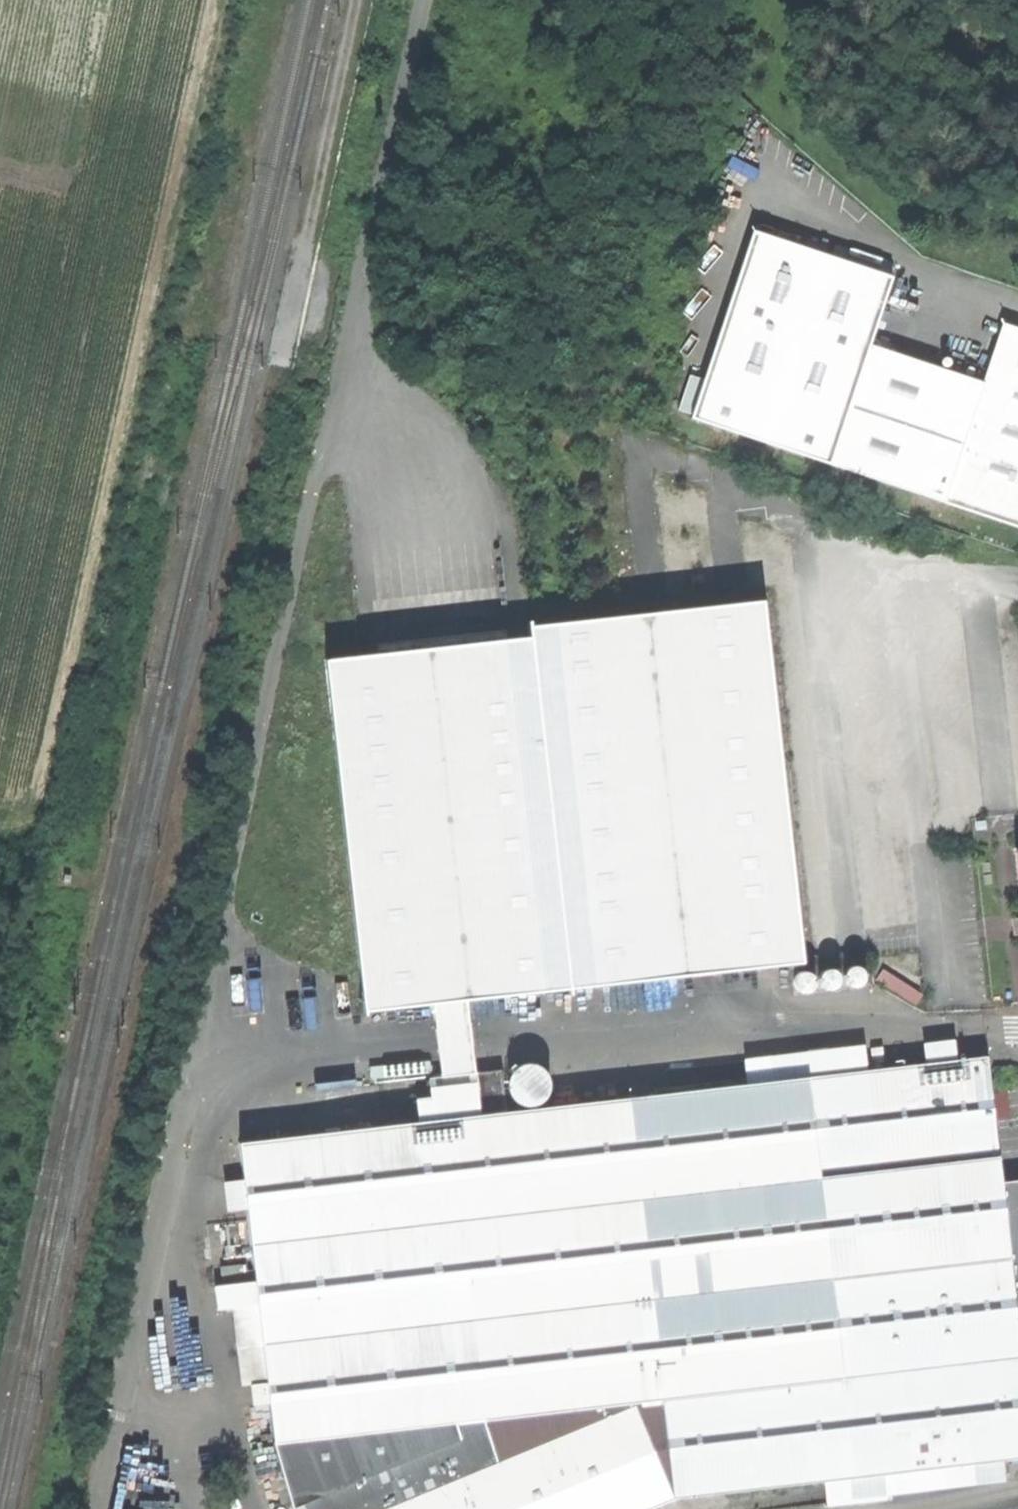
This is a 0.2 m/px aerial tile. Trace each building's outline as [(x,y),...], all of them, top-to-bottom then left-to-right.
[(691,419),(829,464),(867,347),(891,275),(753,230),(691,419)] [(947,503),(1017,526),(1017,331),(1005,326),(985,385),(947,503)] [(829,464),(947,503),(985,385),(867,347),(829,464)] [(804,964),(764,601),(531,628),(530,622),(528,622),(530,638),(325,662),(365,1016),(367,1015),(367,1012),(424,1005),(433,1006),(440,1077),(431,1078),(433,1097),(419,1098),(421,1122),(241,1142),(270,1382),(272,1403),(277,1445),(296,1508),(648,1508),(674,1498),(1017,1459),(1017,1179),(1001,1181),(986,1057),(809,1079),(806,1079),(806,1077),(754,1083),(508,1112),(507,1096),(515,1095),(517,1098),(523,1102),(530,1104),(538,1104),(546,1099),(550,1093),(552,1085),(551,1077),(546,1069),(540,1066),(532,1063),(525,1065),(518,1069),(513,1075),(504,1077),(503,1070),(476,1073),(469,1001),(804,964)] [(751,1057),(754,1083),(806,1077),(806,1079),(809,1079),(806,1052),(751,1057)] [(228,1209),(243,1208),(241,1180),(226,1182),(228,1209)] [(257,1405),(272,1403),(270,1382),(254,1384),(257,1405)]
